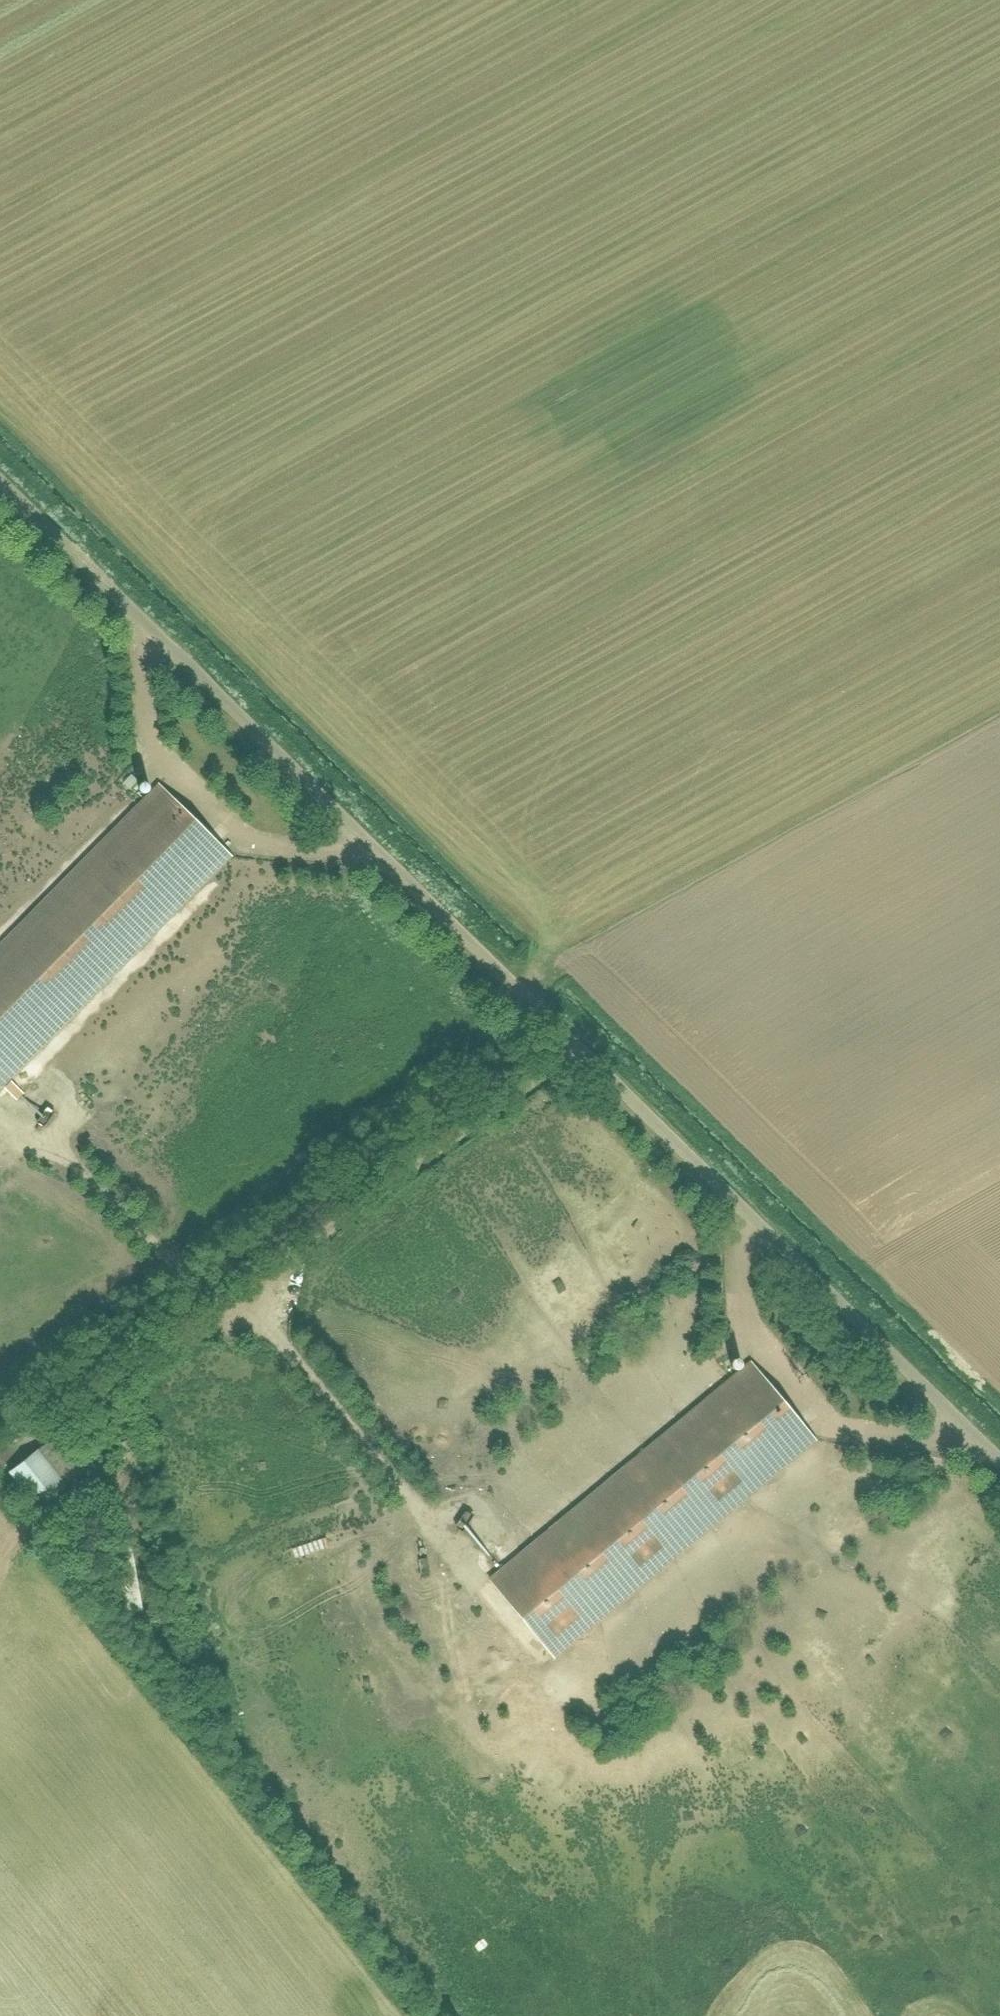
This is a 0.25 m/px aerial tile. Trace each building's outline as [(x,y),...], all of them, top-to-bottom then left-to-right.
[(234,861),(167,791),(0,952),(0,1087),(234,861)] [(493,1577),(552,1651),(807,1448),(748,1374),(493,1577)] [(61,1433),(19,1467),(46,1500),(88,1467),(61,1433)]
